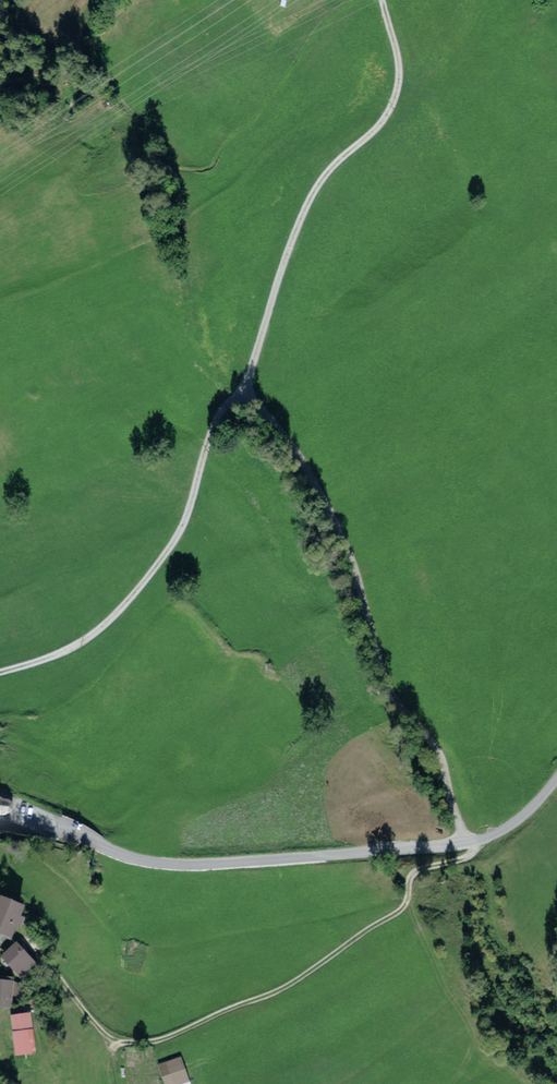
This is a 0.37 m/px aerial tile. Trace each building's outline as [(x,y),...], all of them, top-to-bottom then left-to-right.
[(6,805),(10,800),(8,794),(2,791),(0,791),(0,806),(6,805)] [(0,884),(0,918),(7,920),(18,890),(0,884)] [(0,939),(0,949),(17,969),(34,955),(11,929),(0,939)] [(28,1002),(6,1005),(11,1047),(33,1045),(28,1002)] [(164,1065),(171,1083),(192,1083),(194,1083),(183,1057),(164,1065)]
